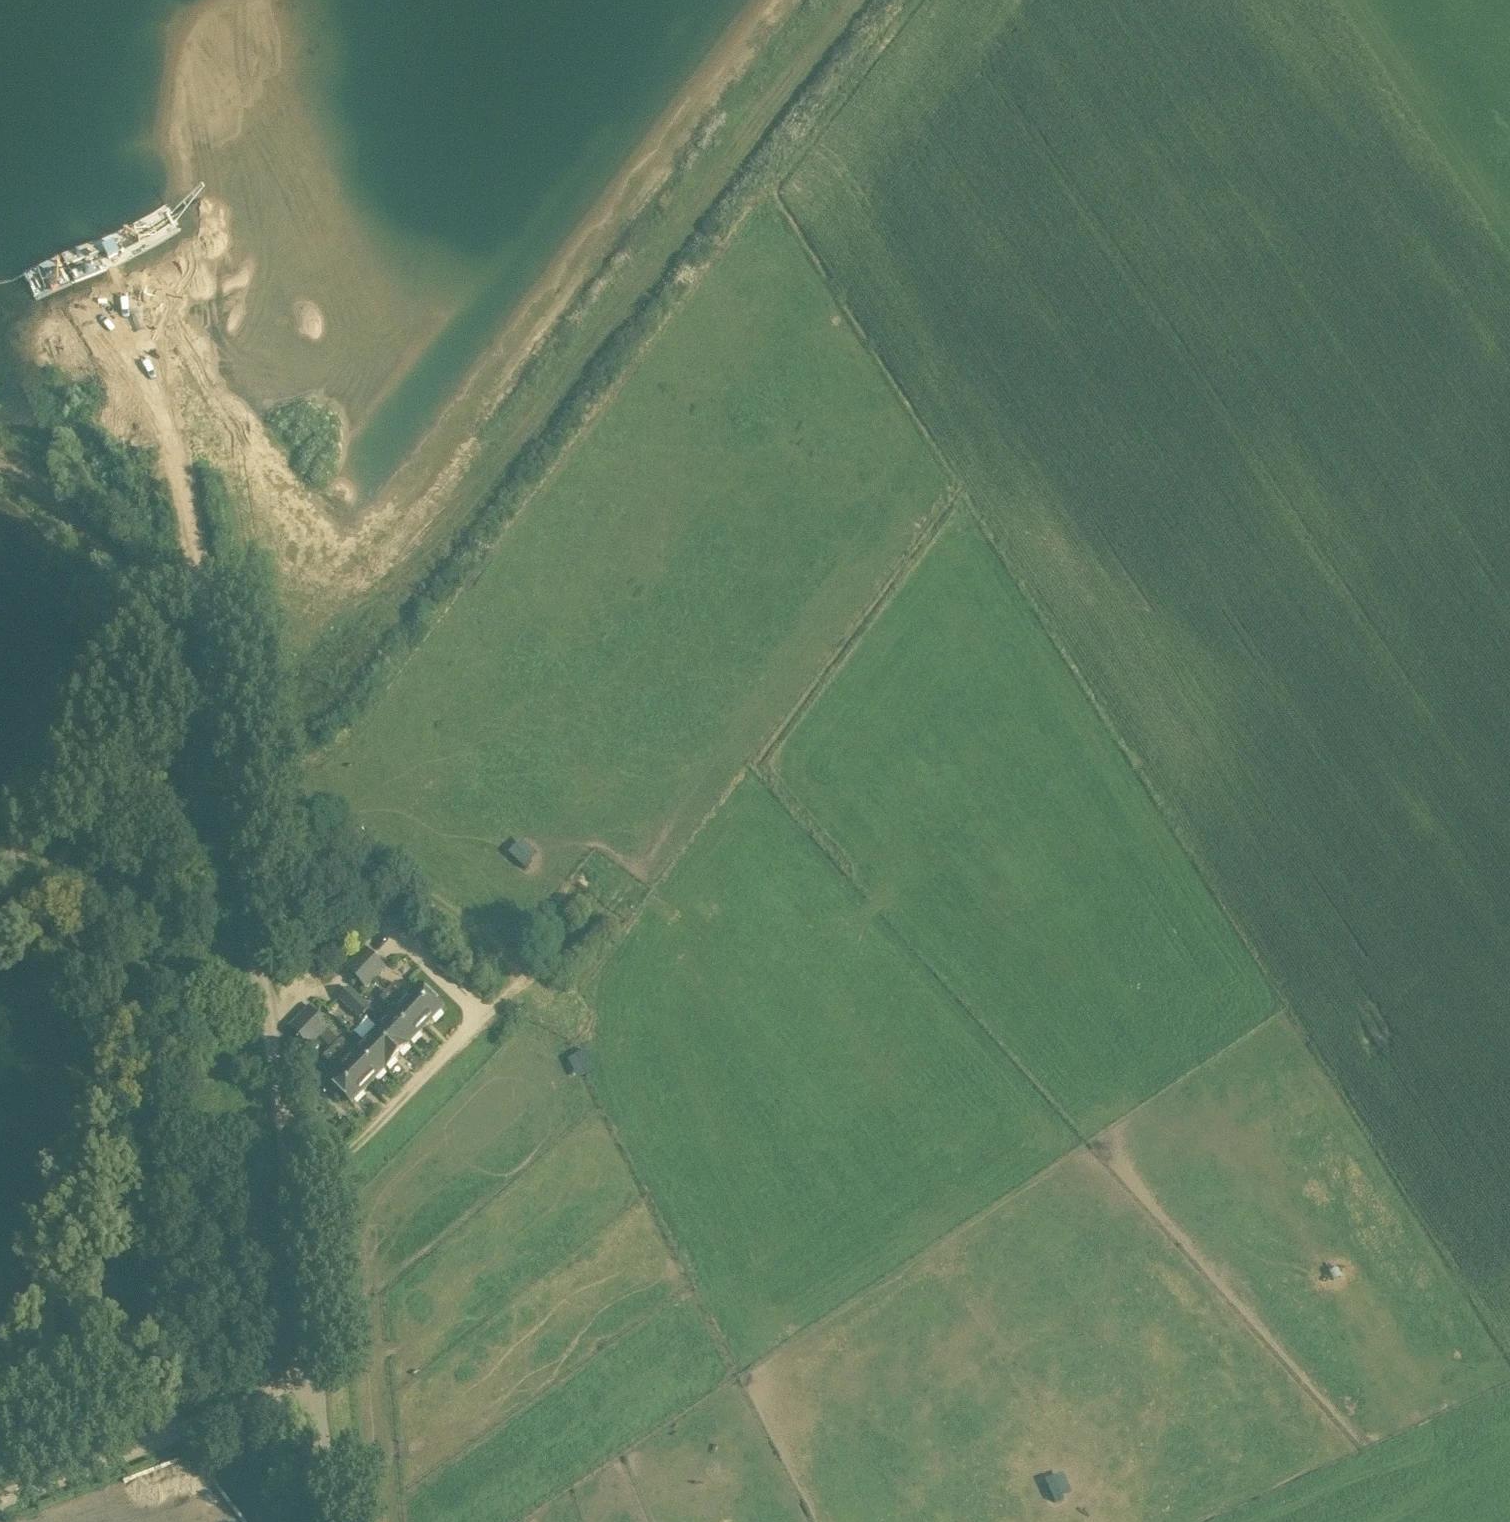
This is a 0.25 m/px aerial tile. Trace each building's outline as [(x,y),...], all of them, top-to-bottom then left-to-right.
[(520,873),(541,871),(539,849),(518,852),(520,873)] [(355,959),(377,980),(387,969),(365,948),(355,959)] [(377,980),(355,959),(345,969),(367,990),(377,980)] [(420,986),(402,1005),(426,1029),(445,1010),(420,986)] [(369,1008),(350,989),(340,999),(359,1018),(369,1008)] [(402,1005),(384,1024),(408,1048),(426,1029),(402,1005)] [(309,1007),(298,1017),(320,1038),(330,1028),(309,1007)] [(320,1038),(298,1017),(288,1028),(309,1049),(320,1038)] [(408,1048),(384,1024),(365,1043),(390,1066),(408,1048)] [(390,1066),(365,1043),(347,1062),(372,1085),(390,1066)] [(372,1085),(347,1062),(329,1081),(353,1105),(372,1085)]
